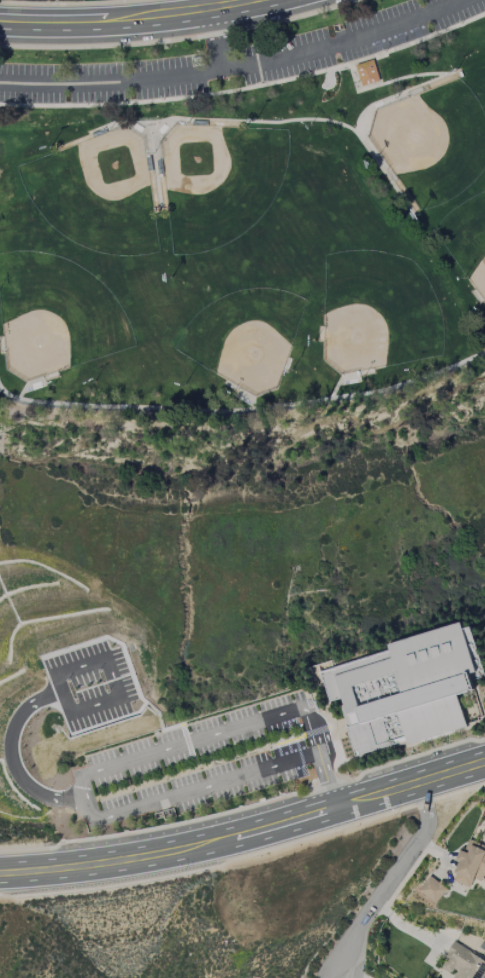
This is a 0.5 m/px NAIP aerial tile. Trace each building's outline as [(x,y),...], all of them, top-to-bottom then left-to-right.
[(381,83),(375,62),(357,68),(364,89),(381,83)] [(333,702),(343,699),(344,705),(341,706),(345,719),(348,726),(345,727),(347,733),(355,757),(407,741),(407,743),(408,746),(469,728),(468,724),(459,695),(473,691),(479,689),(476,681),(484,677),(484,673),(474,627),(467,628),(466,622),(389,644),(391,650),(334,667),(324,671),(333,702)] [(467,839),(451,881),(470,888),(474,878),(484,882),(484,846),(467,839)] [(430,875),(418,891),(435,904),(447,889),(430,875)] [(483,977),(484,974),(484,961),(453,943),(440,965),(455,973),(452,977),(484,977),(483,977)]
